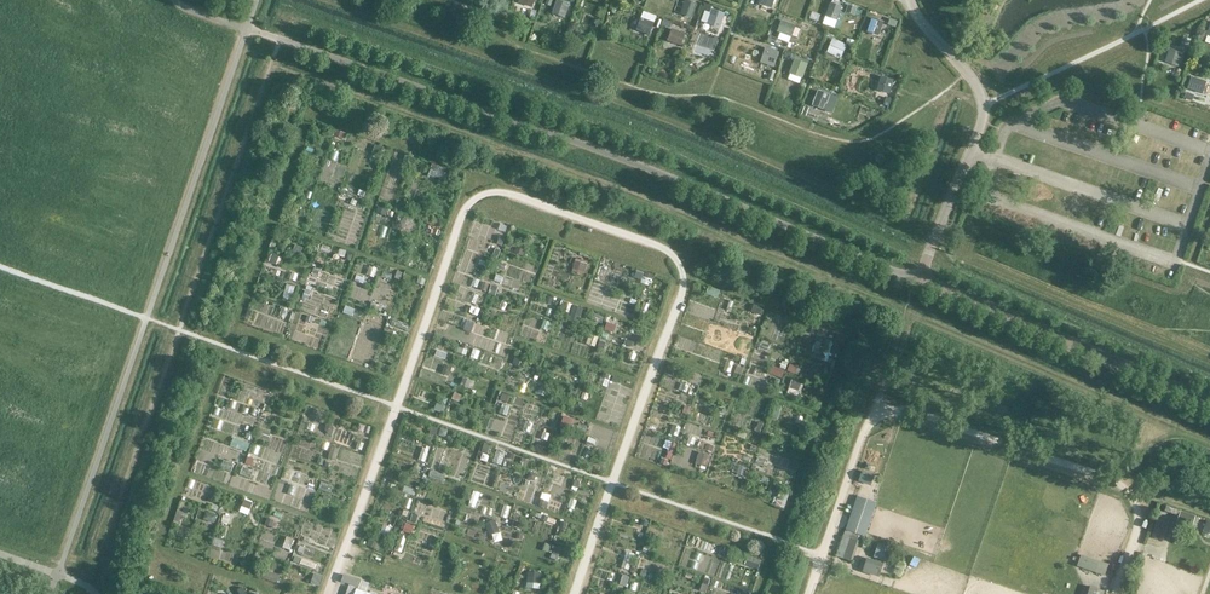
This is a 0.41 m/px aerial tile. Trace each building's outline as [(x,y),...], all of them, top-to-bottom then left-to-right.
[(532,8),(535,0),(519,0),(518,3),(532,8)] [(565,18),(570,4),(557,0),(552,14),(565,18)] [(688,0),(686,0),(681,14),(693,18),(698,4),(688,0)] [(843,6),(831,2),(826,16),(838,20),(843,6)] [(705,4),(703,10),(710,13),(712,7),(705,4)] [(715,11),(709,26),(719,29),(724,14),(715,11)] [(650,35),(654,23),(641,18),(636,30),(650,35)] [(879,36),(884,22),(872,18),(867,32),(879,36)] [(664,19),(662,26),(670,29),(672,22),(664,19)] [(890,19),(888,25),(895,28),(898,22),(890,19)] [(797,25),(782,20),(778,32),(793,36),(797,25)] [(685,33),(672,29),(667,41),(681,46),(685,33)] [(769,36),(767,42),(774,44),(776,39),(769,36)] [(1183,37),(1180,44),(1187,46),(1190,40),(1183,37)] [(845,46),(833,40),(828,51),(840,57),(845,46)] [(772,67),(774,59),(776,60),(779,52),(766,47),(760,64),(772,67)] [(1183,53),(1169,48),(1165,62),(1178,67),(1183,53)] [(786,51),(783,57),(790,60),(792,54),(786,51)] [(795,60),(790,75),(802,79),(808,65),(795,60)] [(1188,92),(1201,96),(1206,82),(1193,77),(1188,92)] [(879,93),(880,90),(889,94),(893,83),(878,78),(873,91),(879,93)] [(823,110),(825,104),(827,105),(831,95),(818,90),(812,106),(823,110)] [(1186,92),(1184,98),(1192,100),(1193,95),(1186,92)] [(857,524),(852,534),(859,537),(870,505),(863,503),(856,523),(857,524)] [(1181,512),(1178,519),(1192,523),(1195,516),(1181,512)] [(1152,537),(1163,541),(1170,519),(1159,516),(1152,537)] [(859,537),(852,534),(851,538),(843,536),(836,556),(851,561),(859,537)] [(889,558),(892,550),(877,544),(872,556),(880,558),(881,555),(889,558)] [(1080,558),(1077,566),(1105,574),(1108,568),(1080,558)] [(868,561),(864,571),(879,576),(883,563),(876,561),(875,563),(868,561)] [(357,582),(345,577),(343,585),(354,589),(357,582)]
